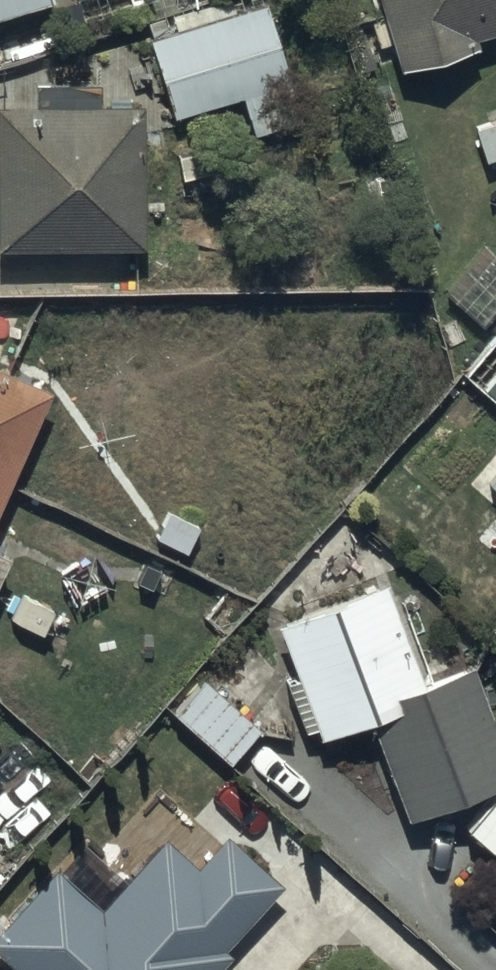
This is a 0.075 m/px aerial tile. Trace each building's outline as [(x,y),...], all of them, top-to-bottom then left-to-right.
[(400,58),(475,36),(472,28),(495,21),(495,0),(383,0),(400,58)] [(271,8),(154,42),(176,116),(292,83),(271,8)] [(0,94),(0,235),(141,235),(140,94),(0,94)] [(484,241),(442,291),(479,323),(495,303),(495,251),(484,241)] [(0,366),(0,526),(16,489),(59,391),(0,366)] [(488,477),(495,484),(495,468),(488,477)] [(9,564),(0,560),(0,585),(9,564)] [(274,615),(296,668),(285,672),(305,722),(315,718),(319,727),(366,708),(406,806),(495,770),(495,727),(467,654),(419,673),(379,573),(274,615)] [(257,722),(201,672),(171,706),(227,755),(257,722)] [(0,924),(0,942),(31,969),(209,969),(229,948),(222,941),(280,878),(228,830),(201,859),(169,829),(103,901),(58,860),(0,924)]
